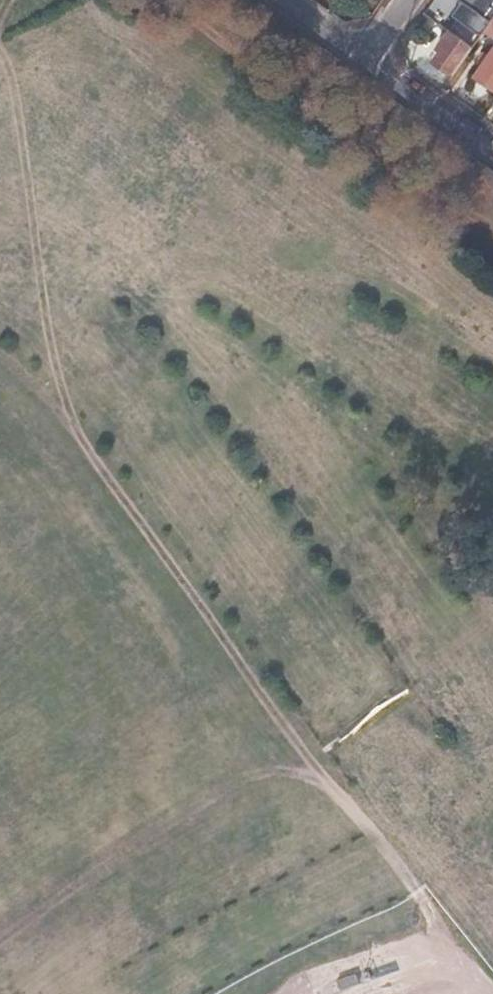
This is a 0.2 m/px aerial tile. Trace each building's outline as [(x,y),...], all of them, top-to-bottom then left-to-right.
[(492,16),(492,2),(490,0),(470,0),(468,2),(474,8),(468,16),(484,28),(492,16)] [(483,30),(492,37),(492,36),(492,16),(484,28),(483,30)] [(433,60),(452,74),(472,46),(448,29),(435,48),(439,52),(433,60)] [(474,75),(492,89),(492,48),(474,75)]
